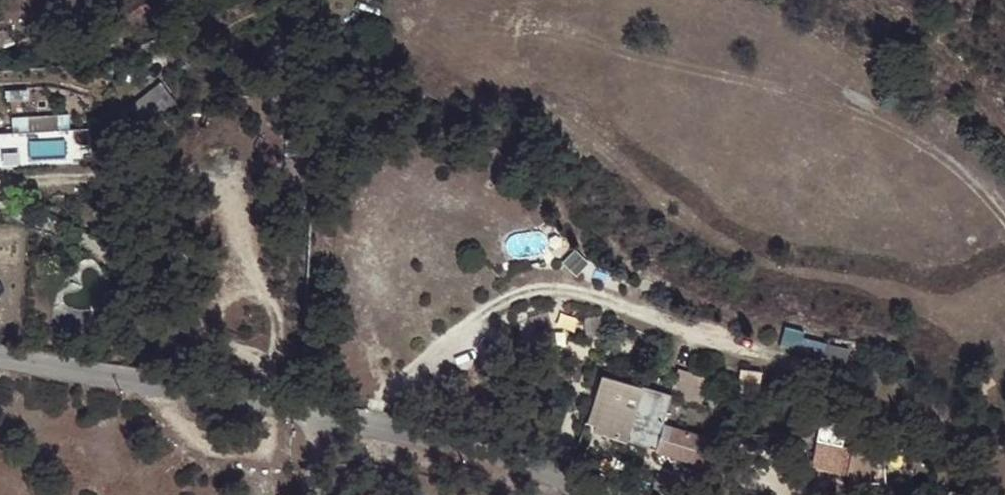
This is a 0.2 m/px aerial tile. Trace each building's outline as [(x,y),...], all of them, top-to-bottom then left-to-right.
[(159,82),(122,111),(141,135),(178,105),(159,82)] [(12,133),(69,129),(68,114),(11,117),(12,133)] [(88,128),(69,129),(12,133),(0,133),(0,169),(90,163),(88,128)] [(114,305),(116,295),(105,292),(104,304),(114,305)] [(123,297),(116,295),(114,305),(121,307),(123,297)] [(601,422),(660,444),(671,419),(670,411),(637,398),(643,381),(605,368),(587,416),(601,422)] [(671,419),(660,444),(706,459),(716,435),(671,419)] [(716,435),(706,459),(720,463),(731,438),(716,435)] [(845,446),(826,438),(820,464),(837,471),(845,446)] [(837,471),(855,479),(853,494),(856,494),(873,494),(874,488),(878,459),(877,457),(845,446),(837,471)] [(888,491),(896,463),(878,459),(874,488),(888,491)]
